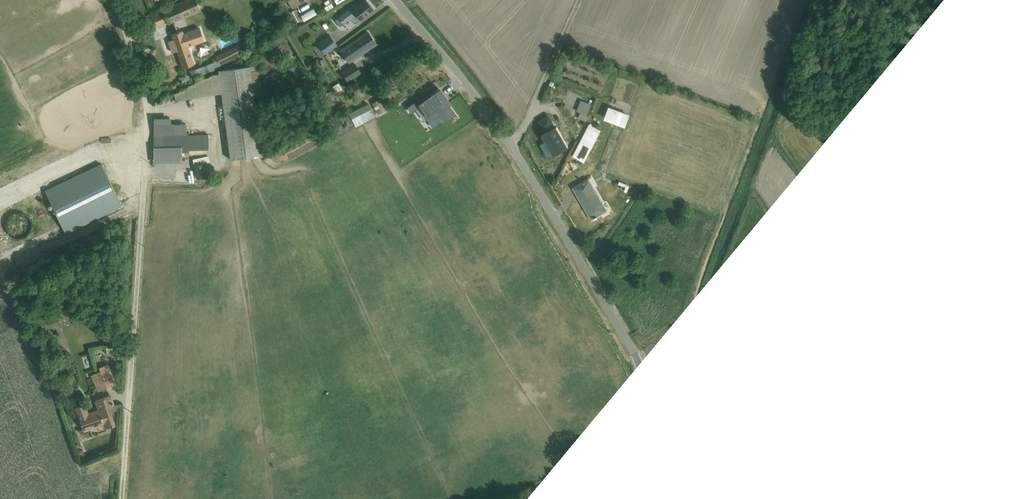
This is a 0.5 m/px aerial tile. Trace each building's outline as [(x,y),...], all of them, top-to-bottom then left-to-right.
[(147,17),(152,28),(167,22),(168,24),(200,10),(196,0),(185,0),(171,6),(172,8),(163,12),(162,11),(147,17)] [(278,1),(282,9),(284,8),(288,5),(285,0),(279,0),(278,1)] [(292,8),(292,9),(308,0),(287,0),(292,8)] [(335,21),(340,27),(344,24),(350,19),(353,23),(356,24),(360,21),(374,9),(366,0),(365,0),(352,11),(350,8),(335,21)] [(173,40),(168,42),(172,54),(177,52),(183,68),(191,65),(193,70),(190,71),(192,77),(203,73),(194,47),(189,49),(182,30),(171,35),(173,40)] [(368,32),(340,51),(348,63),(376,44),(368,32)] [(330,35),(312,48),(320,58),(337,45),(332,38),(330,35)] [(217,61),(207,65),(210,71),(243,54),(238,45),(215,57),(217,61)] [(324,58),(319,61),(323,68),(328,65),(324,58)] [(350,67),(342,72),(348,82),(361,74),(355,64),(350,67)] [(254,96),(251,72),(250,67),(218,71),(218,74),(212,75),(174,94),(175,101),(216,95),(221,94),(230,160),(232,160),(233,160),(262,156),(255,107),(254,96)] [(294,67),(288,70),(293,78),(299,74),(294,67)] [(251,72),(254,96),(258,95),(262,95),(259,71),(256,71),(251,72)] [(428,92),(407,108),(412,114),(418,109),(432,127),(442,120),(444,122),(455,114),(456,115),(458,119),(459,118),(449,105),(451,104),(440,89),(439,89),(431,95),(428,92)] [(563,101),(578,108),(582,100),(583,97),(568,90),(563,101)] [(379,100),(372,104),(377,113),(384,109),(379,100)] [(578,108),(577,111),(586,115),(587,115),(592,104),(591,104),(582,100),(578,108)] [(350,115),(344,118),(349,127),(355,124),(356,127),(375,117),(374,114),(368,103),(349,113),(350,115)] [(608,108),(604,119),(626,127),(630,116),(617,111),(618,107),(613,105),(611,109),(608,108)] [(580,113),(578,119),(587,122),(589,117),(580,113)] [(442,120),(432,127),(433,129),(442,122),(443,125),(456,115),(455,114),(444,122),(442,120)] [(542,127),(552,121),(549,115),(539,121),(542,127)] [(171,124),(171,119),(155,118),(154,118),(154,136),(187,135),(186,123),(171,124)] [(552,121),(542,127),(546,133),(542,135),(546,141),(540,145),(547,158),(553,154),(554,155),(568,147),(557,127),(556,127),(552,121)] [(581,143),(575,156),(585,161),(592,148),(601,131),(595,127),(589,124),(580,142),(581,143)] [(187,135),(154,136),(153,162),(182,163),(181,153),(188,153),(188,150),(208,150),(208,135),(187,135)] [(208,156),(193,159),(196,179),(206,177),(204,164),(210,162),(208,156)] [(101,164),(45,192),(65,234),(122,206),(101,164)] [(593,177),(573,189),(592,220),(597,217),(608,211),(595,188),(599,186),(593,177)] [(100,372),(91,376),(97,392),(116,385),(108,365),(99,368),(100,372)] [(86,404),(74,408),(79,421),(77,422),(80,429),(82,428),(84,432),(103,425),(104,429),(115,425),(110,412),(115,411),(111,396),(95,401),(98,410),(89,413),(86,404)]
